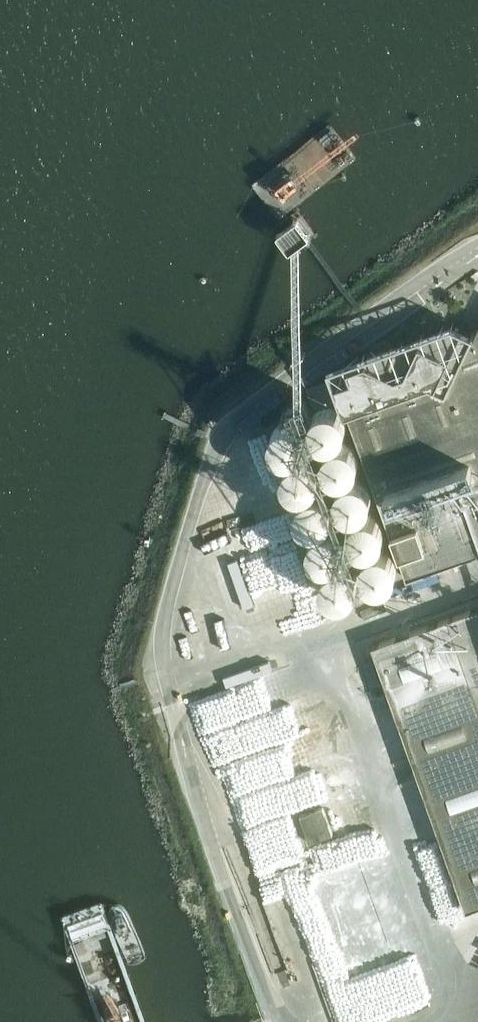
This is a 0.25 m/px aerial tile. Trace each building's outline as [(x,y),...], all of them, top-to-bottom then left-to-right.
[(451,335),(442,331),(367,359),(368,361),(352,367),(356,377),(337,384),(345,404),(400,558),(407,577),(477,551),(477,325),(474,335),(455,326),(451,335)] [(311,430),(322,440),(336,440),(346,429),(346,414),(335,405),(320,405),(310,416),(311,430)] [(272,445),(283,455),(297,454),(307,444),(306,429),(296,419),(281,420),(271,430),(272,445)] [(321,466),(332,476),(347,476),(357,465),(356,450),(345,441),(331,441),(321,452),(321,466)] [(283,480),(294,490),(309,489),(319,479),(318,464),(307,454),(293,455),(283,466),(283,480)] [(337,504),(348,514),(362,513),(372,503),(371,488),(361,478),(346,479),(336,490),(337,504)] [(296,517),(307,527),(322,526),(332,515),(331,501),(320,491),(306,491),(296,502),(296,517)] [(349,539),(360,549),(374,548),(384,538),(384,523),(373,513),(358,514),(348,524),(349,539)] [(309,552),(320,562),(334,561),(344,550),(344,536),(333,526),(318,526),(308,537),(309,552)] [(362,575),(373,584),(387,584),(397,573),(397,559),(386,549),(371,549),(361,560),(362,575)] [(321,587),(332,597),(347,597),(357,586),(356,571),(345,561),(331,562),(321,573),(321,587)] [(372,644),(466,909),(477,905),(477,606),(372,644)] [(218,671),(254,792),(380,755),(345,634),(218,671)] [(347,776),(328,782),(343,823),(384,808),(380,797),(357,805),(347,776)] [(322,806),(300,814),(310,842),(332,834),(322,806)] [(377,872),(299,897),(336,1013),(392,995),(382,964),(360,972),(353,950),(440,922),(424,873),(381,887),(377,872)]
